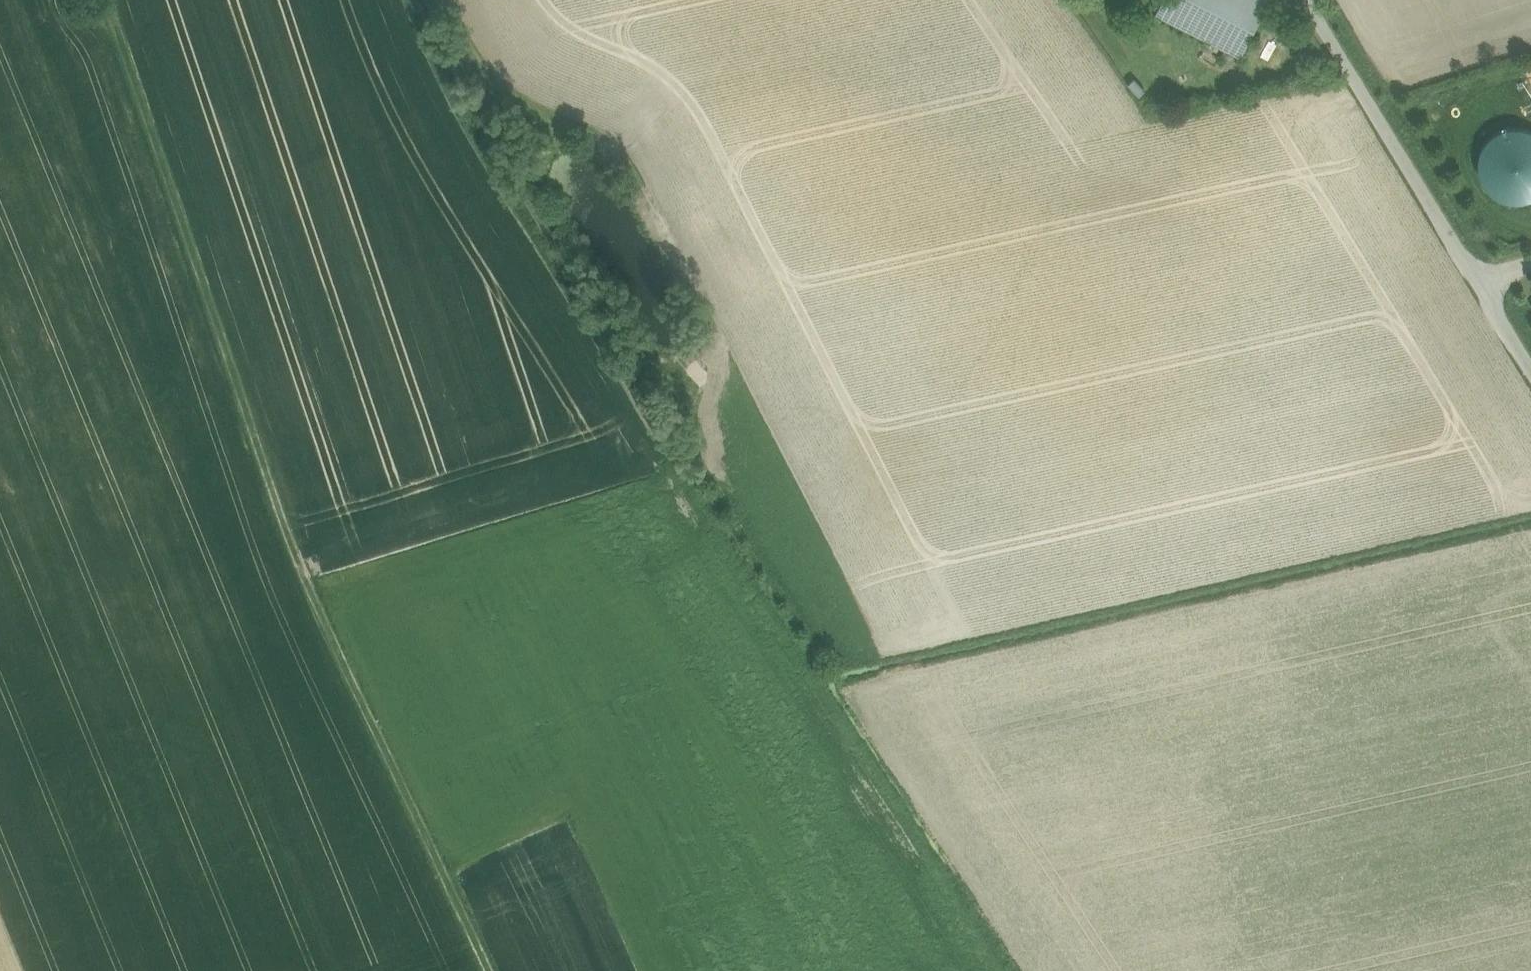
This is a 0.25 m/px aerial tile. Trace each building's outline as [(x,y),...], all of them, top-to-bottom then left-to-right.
[(1156,13),(1240,55),(1268,0),(1163,0),(1156,13)] [(1502,123),(1488,151),(1483,148),(1475,165),(1484,170),(1478,183),(1522,204),(1529,189),(1530,190),(1530,137),(1502,123)]
